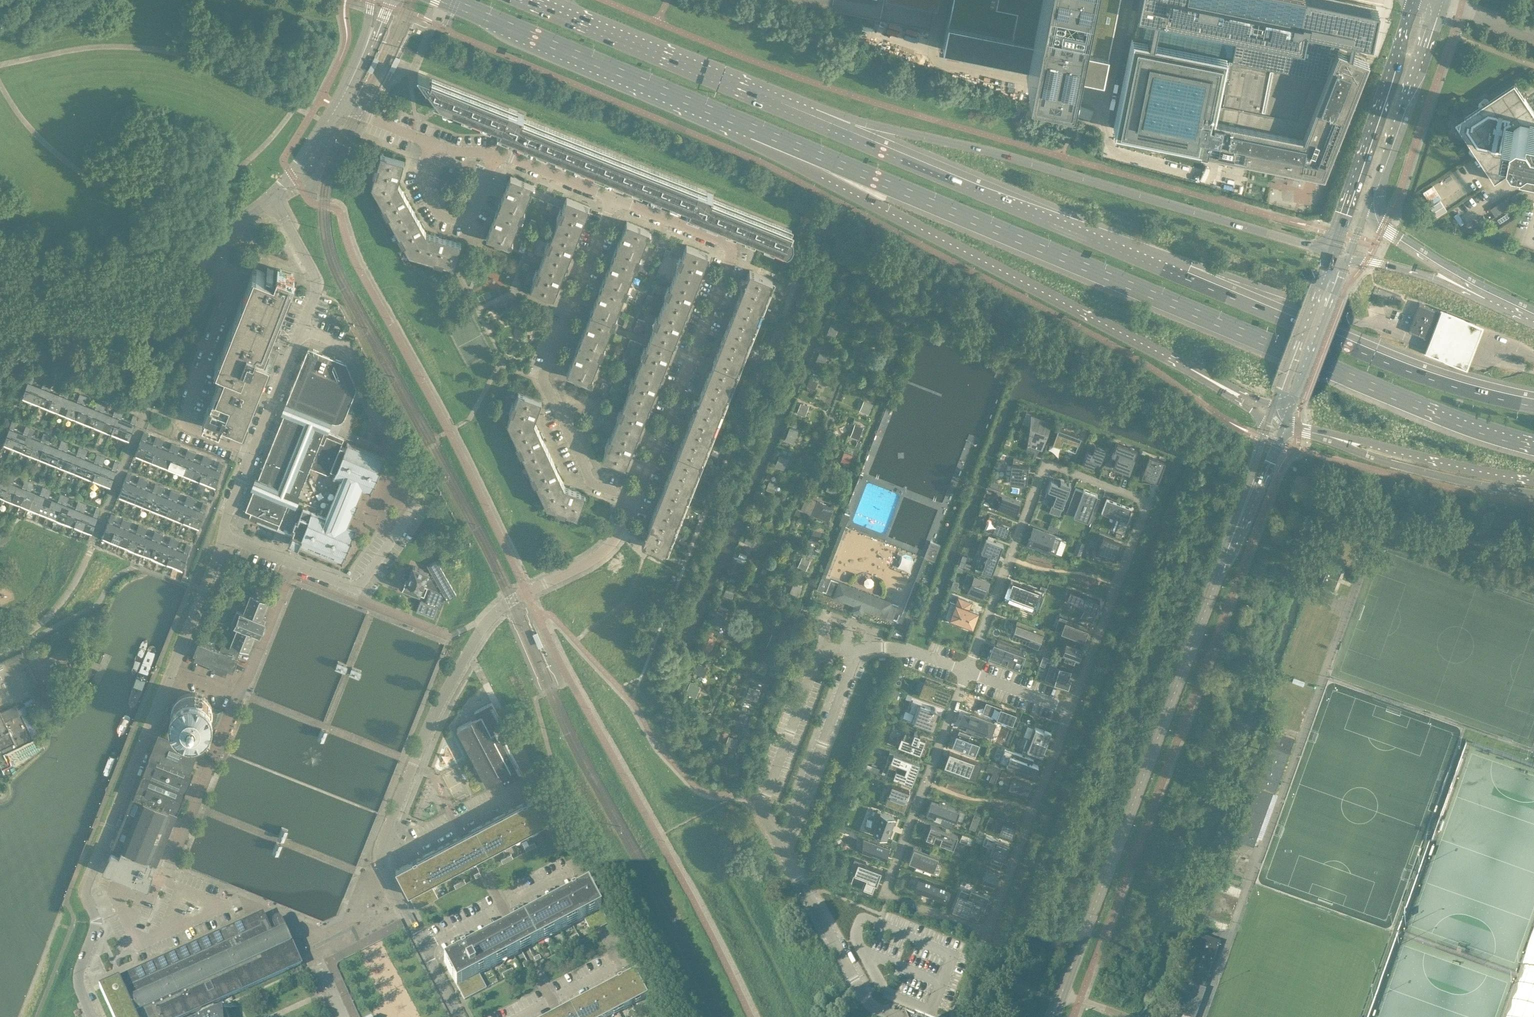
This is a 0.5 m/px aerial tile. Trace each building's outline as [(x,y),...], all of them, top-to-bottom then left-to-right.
[(936,0),(791,0),(930,28),(936,0)] [(942,45),(1031,63),(1031,64),(1031,65),(1032,65),(1032,66),(1033,66),(1033,67),(1034,67),(1035,67),(1036,67),(1037,66),(1037,65),(1038,65),(1038,64),(1060,69),(1060,70),(1060,71),(1061,72),(1062,72),(1062,73),(1063,73),(1064,72),(1065,72),(1066,71),(1066,70),(1102,77),(1118,0),(951,0),(942,45)] [(1135,11),(1144,13),(1256,35),(1260,18),(1336,33),(1366,39),(1372,6),(1345,0),(1139,0),(1136,11),(1135,11)] [(1332,49),(1336,33),(1260,18),(1256,35),(1144,13),(1139,36),(1130,34),(1132,35),(1113,128),(1199,145),(1199,146),(1198,147),(1199,147),(1202,130),(1208,132),(1205,148),(1205,146),(1206,146),(1280,161),(1291,163),(1321,169),(1366,56),(1335,44),(1333,50),(1332,49)] [(713,193),(522,118),(524,114),(418,72),(417,73),(426,85),(428,86),(440,102),(501,126),(499,130),(690,206),(688,210),(786,248),(789,247),(790,245),(792,243),(792,241),(793,238),(793,236),(792,233),(790,233),(791,229),(711,197),(713,193)] [(1480,106),(1474,110),(1468,139),(1472,145),(1478,154),(1495,180),(1532,156),(1532,155),(1533,156),(1533,112),(1520,91),(1515,83),(1489,100),(1480,106)] [(1044,91),(1041,101),(1090,118),(1094,108),(1044,91)] [(404,161),(380,154),(377,165),(379,166),(378,171),(376,170),(371,185),(378,197),(400,185),(398,182),(399,177),(401,177),(402,172),(401,171),(404,161)] [(504,191),(500,200),(499,200),(498,204),(499,205),(498,206),(521,215),(531,189),(533,190),(535,186),(533,185),(533,184),(510,175),(506,186),(505,185),(503,191),(504,191)] [(400,185),(378,197),(384,207),(385,206),(388,210),(386,211),(394,226),(416,214),(408,200),(409,199),(406,193),(405,194),(400,185)] [(566,197),(562,208),(562,209),(564,209),(562,214),(560,213),(554,228),(577,237),(578,236),(579,236),(580,232),(579,232),(583,222),(584,223),(586,217),(585,217),(589,206),(566,197)] [(1505,198),(1492,207),(1497,214),(1510,205),(1505,198)] [(521,215),(498,206),(498,208),(497,207),(495,211),(496,211),(494,216),(493,215),(491,221),(492,221),(486,237),(495,240),(494,241),(500,243),(500,242),(509,246),(509,245),(511,245),(513,242),(511,241),(521,215)] [(416,214),(394,226),(399,235),(401,234),(403,239),(402,239),(409,253),(423,257),(430,233),(426,232),(423,228),(425,227),(422,222),(420,223),(416,214)] [(620,237),(616,246),(615,246),(614,250),(615,250),(614,252),(637,261),(649,230),(626,221),(622,231),(621,231),(619,236),(620,237)] [(577,237),(554,228),(550,239),(552,239),(550,244),(548,243),(542,259),(565,268),(566,266),(567,266),(568,262),(567,262),(571,252),(572,253),(575,247),(573,247),(575,243),(576,243),(578,239),(576,239),(577,237)] [(439,236),(430,233),(423,257),(434,260),(434,258),(439,259),(438,261),(454,266),(461,242),(445,238),(445,236),(440,235),(439,236)] [(686,245),(682,255),(682,256),(683,257),(682,261),(680,260),(674,275),(697,285),(697,283),(699,283),(700,279),(699,279),(703,270),(704,270),(706,264),(705,264),(709,254),(686,245)] [(611,257),(612,257),(610,261),(609,261),(607,267),(608,267),(605,276),(603,276),(602,280),(603,280),(602,282),(625,291),(637,261),(614,252),(614,253),(613,253),(611,257)] [(565,268),(542,259),(538,269),(540,270),(538,274),(536,273),(530,289),(553,298),(559,283),(560,283),(563,277),(561,277),(563,273),(564,273),(566,269),(565,269),(565,268)] [(206,415),(202,424),(219,430),(221,427),(230,431),(232,426),(241,429),(243,430),(244,430),(249,418),(248,418),(254,402),(255,402),(260,391),(259,390),(265,374),(267,374),(271,363),(270,362),(268,361),(271,353),(265,350),(276,323),(280,311),(295,275),(278,268),(277,271),(273,270),(267,267),(265,272),(257,269),(254,268),(253,268),(248,280),(250,280),(243,296),(242,296),(237,307),(239,308),(232,324),(231,324),(226,335),(228,336),(221,352),(220,351),(215,363),(217,364),(219,365),(225,367),(222,375),(220,375),(215,387),(217,387),(210,403),(209,403),(204,414),(206,415)] [(743,285),(737,300),(760,309),(766,294),(764,293),(766,289),(767,290),(772,279),(749,270),(745,280),(741,279),(739,284),(743,285)] [(697,285),(674,275),(670,286),(672,287),(670,291),(668,291),(662,306),(685,315),(686,313),(687,313),(688,309),(687,309),(691,300),(692,300),(694,295),(693,294),(695,290),(696,290),(697,286),(696,286),(697,285)] [(625,291),(602,282),(602,284),(601,283),(599,287),(600,287),(599,292),(597,291),(595,297),(596,297),(590,313),(613,322),(625,291)] [(874,294),(877,289),(869,285),(866,290),(874,294)] [(845,313),(850,301),(841,297),(836,309),(845,313)] [(731,316),(725,331),(748,340),(754,324),(752,323),(752,322),(754,319),(755,320),(760,309),(737,300),(733,310),(732,309),(729,315),(731,316)] [(1444,313),(1419,303),(1408,331),(1433,341),(1444,313)] [(685,315),(662,306),(658,316),(660,317),(658,321),(656,321),(650,336),(673,346),(674,343),(675,343),(676,340),(675,339),(679,330),(680,330),(682,325),(681,324),(683,320),(684,320),(685,317),(684,316),(685,315)] [(1445,311),(1444,313),(1433,341),(1432,343),(1428,352),(1471,369),(1479,346),(1487,327),(1445,311)] [(613,322),(590,313),(587,322),(585,321),(583,327),(584,328),(581,337),(580,336),(578,340),(579,341),(578,343),(601,352),(613,322)] [(627,314),(622,326),(629,328),(634,317),(627,314)] [(645,321),(638,318),(633,330),(640,333),(645,321)] [(895,320),(892,328),(901,332),(905,323),(895,320)] [(834,338),(839,326),(831,322),(826,335),(834,338)] [(717,351),(713,361),(736,370),(740,359),(738,358),(740,354),(742,355),(748,340),(725,331),(719,345),(718,345),(715,350),(717,351)] [(626,337),(615,333),(612,340),(623,344),(626,337)] [(673,346),(650,336),(644,352),(646,352),(644,356),(642,355),(638,366),(661,375),(662,373),(663,374),(664,370),(663,370),(667,360),(668,361),(670,355),(669,355),(673,346)] [(639,350),(641,343),(630,339),(627,346),(632,348),(639,350)] [(601,352),(578,343),(578,344),(577,344),(575,348),(576,348),(575,352),(573,352),(571,357),(572,358),(566,373),(589,382),(601,352)] [(629,357),(632,348),(627,346),(624,355),(629,357)] [(298,496),(307,474),(310,467),(329,475),(331,470),(335,472),(345,448),(341,446),(344,437),(325,430),(328,420),(332,422),(334,422),(337,422),(340,422),(342,420),(344,418),(345,416),(357,387),(346,363),(308,347),(285,403),(290,405),(288,409),(286,414),(284,413),(257,479),(260,480),(256,489),(254,488),(245,509),(251,511),(248,518),(256,521),(257,520),(278,528),(288,502),(286,501),(288,495),(290,492),(298,496)] [(888,363),(892,352),(885,349),(880,360),(888,363)] [(823,364),(827,355),(819,351),(815,361),(823,364)] [(725,397),(732,380),(736,370),(713,361),(709,370),(708,370),(705,376),(707,376),(702,388),(725,397)] [(661,375),(638,366),(634,377),(636,377),(634,382),(632,381),(626,397),(649,406),(650,404),(651,404),(652,400),(651,400),(655,390),(656,391),(658,385),(657,385),(659,381),(660,381),(661,377),(660,377),(661,375)] [(30,374),(20,400),(27,402),(27,401),(29,402),(37,383),(29,380),(30,379),(33,380),(35,375),(30,374)] [(879,388),(883,379),(874,375),(870,385),(879,388)] [(814,389),(817,381),(809,378),(806,386),(814,389)] [(37,383),(29,402),(32,403),(32,404),(38,407),(48,381),(44,379),(42,383),(45,385),(45,386),(37,383)] [(48,381),(38,407),(44,409),(45,408),(47,409),(55,390),(47,387),(48,386),(51,387),(53,383),(48,381)] [(55,390),(47,409),(50,410),(49,411),(56,414),(66,388),(62,386),(60,391),(63,392),(62,394),(55,390)] [(66,388),(56,414),(62,416),(63,415),(65,416),(72,397),(65,394),(66,393),(69,394),(70,390),(66,388)] [(695,406),(690,419),(713,428),(718,414),(716,414),(717,411),(718,410),(720,411),(725,397),(702,388),(697,401),(693,399),(691,405),(695,406)] [(507,422),(513,435),(536,424),(534,420),(535,416),(537,416),(539,410),(538,410),(541,399),(518,391),(514,402),(516,403),(514,408),(512,407),(507,422)] [(72,397),(65,416),(68,417),(67,419),(74,421),(84,395),(80,393),(78,398),(81,399),(80,401),(72,397)] [(84,395),(74,421),(80,424),(80,422),(83,423),(90,404),(83,402),(83,400),(86,401),(88,397),(84,395)] [(649,406),(626,397),(622,407),(624,407),(622,412),(620,411),(614,426),(637,435),(638,434),(639,434),(640,430),(639,430),(643,421),(644,421),(647,415),(645,415),(647,411),(648,411),(650,407),(648,407),(649,406)] [(90,404),(83,423),(86,424),(85,426),(92,428),(102,402),(97,400),(96,405),(99,406),(98,408),(90,404)] [(869,413),(872,404),(864,401),(860,410),(869,413)] [(102,402),(92,428),(98,431),(98,429),(101,430),(108,412),(100,409),(101,407),(104,408),(106,404),(102,402)] [(805,415),(809,405),(800,402),(796,412),(805,415)] [(108,412),(101,430),(103,431),(103,433),(109,435),(119,409),(115,408),(113,412),(116,413),(116,415),(108,412)] [(119,409),(109,435),(115,438),(116,436),(118,437),(126,419),(118,416),(119,414),(122,415),(124,411),(119,409)] [(1026,412),(1022,423),(1029,426),(1028,432),(1027,442),(1026,448),(1036,452),(1038,447),(1041,448),(1043,442),(1044,440),(1049,428),(1046,427),(1049,420),(1026,412)] [(126,419),(118,437),(121,438),(120,440),(127,442),(137,416),(133,415),(131,419),(134,420),(133,422),(126,419)] [(683,436),(677,451),(700,460),(706,445),(704,444),(706,441),(706,440),(708,441),(713,428),(690,419),(685,431),(684,430),(682,436),(683,436)] [(12,420),(2,446),(8,449),(9,447),(11,448),(18,429),(11,427),(12,425),(15,426),(16,422),(12,420)] [(536,424),(513,435),(518,444),(520,444),(522,448),(520,449),(527,463),(549,453),(542,439),(544,438),(541,432),(540,433),(536,424)] [(859,439),(863,427),(854,424),(850,436),(859,439)] [(18,429),(11,448),(14,449),(13,451),(19,453),(30,427),(26,425),(24,430),(27,431),(26,433),(18,429)] [(637,435),(614,426),(610,437),(612,438),(610,442),(608,441),(602,457),(625,466),(631,451),(632,451),(635,445),(633,445),(635,441),(636,441),(638,437),(637,437),(637,435)] [(30,427),(19,453),(26,456),(26,454),(29,455),(36,437),(29,434),(29,432),(32,433),(34,429),(30,427)] [(793,443),(798,430),(789,427),(784,439),(793,443)] [(1075,451),(1081,435),(1058,427),(1053,440),(1052,442),(1060,445),(1062,438),(1070,441),(1067,448),(1075,451)] [(144,431),(133,457),(140,460),(140,458),(142,459),(149,440),(143,438),(144,436),(147,437),(148,433),(144,431)] [(36,437),(29,455),(32,456),(31,458),(37,460),(48,434),(43,433),(42,437),(45,438),(44,440),(36,437)] [(48,434),(37,460),(44,463),(44,461),(47,462),(54,444),(46,441),(47,439),(50,440),(52,436),(48,434)] [(149,440),(142,459),(144,460),(143,461),(150,464),(160,438),(156,436),(154,440),(157,441),(156,443),(149,440)] [(160,438),(150,464),(156,466),(156,465),(158,465),(165,447),(159,444),(160,442),(163,444),(164,439),(160,438)] [(54,444),(47,462),(49,463),(49,465),(55,467),(65,441),(61,440),(59,444),(62,445),(62,447),(54,444)] [(65,441),(55,467),(61,470),(62,468),(64,469),(71,451),(64,448),(65,446),(68,447),(70,443),(65,441)] [(165,447),(158,465),(160,466),(159,468),(166,470),(176,444),(172,442),(170,447),(173,448),(172,450),(165,447)] [(356,503),(362,489),(370,491),(370,492),(371,492),(371,491),(384,459),(385,458),(384,457),(383,458),(348,443),(347,442),(345,448),(335,472),(333,476),(341,480),(326,517),(303,508),(298,521),(296,520),(293,527),(295,528),(289,543),(298,546),(299,545),(341,562),(342,563),(343,561),(355,530),(356,530),(356,529),(355,528),(355,529),(347,526),(353,511),(355,511),(358,504),(356,503)] [(1133,460),(1136,451),(1116,443),(1111,455),(1116,457),(1113,466),(1117,467),(1127,471),(1128,472),(1133,460)] [(176,444),(166,470),(171,472),(172,471),(174,472),(181,453),(175,451),(175,449),(178,450),(180,446),(176,444)] [(1102,455),(1105,449),(1094,445),(1092,452),(1087,450),(1083,463),(1093,467),(1095,460),(1100,462),(1102,455)] [(71,451),(64,469),(67,470),(66,472),(73,475),(83,448),(79,447),(77,451),(80,452),(80,454),(71,451)] [(83,448),(73,475),(79,477),(80,475),(82,476),(89,458),(82,455),(83,453),(86,454),(87,450),(83,448)] [(181,453),(174,472),(176,472),(175,474),(182,477),(192,450),(187,449),(186,453),(189,454),(188,456),(181,453)] [(192,450),(182,477),(187,479),(188,477),(190,478),(197,460),(191,457),(191,455),(194,456),(196,452),(192,450)] [(669,472),(665,481),(688,490),(692,480),(690,479),(692,475),(694,476),(700,460),(677,451),(671,466),(670,466),(668,471),(669,472)] [(847,465),(851,455),(843,452),(839,462),(847,465)] [(549,453),(527,463),(534,478),(535,477),(536,478),(537,482),(536,482),(540,493),(563,482),(558,473),(560,472),(557,467),(556,467),(549,453)] [(89,458),(82,476),(85,478),(84,479),(91,482),(101,456),(97,454),(95,458),(98,459),(97,461),(89,458)] [(197,460),(190,478),(192,479),(191,480),(197,483),(208,457),(203,455),(202,459),(205,460),(204,462),(197,460)] [(783,469),(788,458),(779,455),(775,466),(783,469)] [(1147,460),(1143,460),(1143,469),(1141,475),(1150,478),(1149,483),(1158,483),(1166,464),(1164,463),(1165,461),(1149,455),(1147,460)] [(101,456),(91,482),(97,484),(97,483),(100,484),(107,465),(100,462),(100,460),(103,462),(105,457),(101,456)] [(1011,464),(1009,481),(1026,483),(1028,466),(1018,465),(1019,459),(1013,456),(1012,464),(1011,464)] [(208,457),(197,483),(203,485),(204,484),(206,484),(213,466),(206,463),(207,461),(210,463),(212,458),(208,457)] [(107,465),(100,484),(103,485),(102,486),(108,489),(119,463),(114,461),(113,465),(116,466),(115,468),(107,465)] [(214,487),(224,463),(219,461),(218,466),(221,467),(220,469),(213,466),(206,484),(208,485),(207,487),(216,490),(217,488),(214,487)] [(1,500),(11,474),(7,472),(5,476),(8,477),(8,479),(0,476),(0,499),(1,500)] [(127,472),(117,498),(123,501),(124,499),(126,500),(133,482),(127,479),(127,477),(130,478),(132,474),(127,472)] [(11,474),(1,500),(7,502),(8,501),(10,502),(17,483),(10,480),(11,478),(14,480),(16,475),(11,474)] [(133,482),(126,500),(128,501),(127,502),(133,505),(143,479),(139,477),(138,481),(141,482),(140,484),(133,482)] [(17,483),(10,502),(13,503),(12,504),(19,507),(29,481),(25,479),(23,483),(26,484),(26,486),(17,483)] [(143,479),(133,505),(139,507),(140,506),(141,506),(149,488),(142,485),(143,483),(146,485),(148,480),(143,479)] [(992,480),(990,485),(1000,489),(1002,484),(992,480)] [(1059,514),(1070,484),(1060,480),(1059,483),(1051,480),(1047,488),(1056,492),(1049,511),(1059,514)] [(29,481),(19,507),(25,509),(26,508),(28,509),(35,490),(28,487),(29,485),(32,487),(33,482),(29,481)] [(659,497),(653,512),(676,521),(682,505),(680,504),(682,500),(684,501),(688,490),(665,481),(661,491),(660,491),(658,496),(659,497)] [(774,492),(776,484),(769,481),(766,489),(774,492)] [(840,486),(829,481),(826,489),(836,494),(840,486)] [(564,486),(563,482),(540,493),(546,505),(561,510),(562,509),(566,510),(565,512),(577,516),(585,493),(575,489),(575,488),(570,486),(569,487),(564,486)] [(149,488),(141,506),(144,507),(143,509),(149,511),(159,485),(155,483),(153,488),(156,489),(156,491),(149,488)] [(159,485),(149,511),(155,514),(156,512),(157,513),(165,494),(158,492),(159,490),(162,491),(164,487),(159,485)] [(35,490),(28,509),(31,510),(30,511),(36,514),(47,488),(43,486),(41,490),(44,492),(43,493),(35,490)] [(47,488),(36,514),(43,516),(43,515),(46,516),(53,497),(46,494),(46,493),(49,494),(51,490),(47,488)] [(1075,488),(1069,504),(1076,507),(1073,515),(1091,522),(1099,501),(1095,500),(1097,494),(1083,489),(1082,490),(1075,488)] [(165,494),(157,513),(159,514),(159,515),(165,518),(175,491),(171,490),(169,494),(172,495),(172,497),(165,494)] [(175,491),(165,518),(171,520),(171,518),(173,519),(181,501),(174,498),(175,496),(178,497),(180,493),(175,491)] [(996,492),(992,504),(995,505),(1015,516),(1019,504),(1019,501),(996,492)] [(53,497),(46,516),(48,517),(48,518),(54,521),(64,495),(60,493),(59,497),(62,499),(61,501),(53,497)] [(64,495),(54,521),(60,523),(61,522),(63,523),(70,504),(63,501),(64,500),(67,501),(69,497),(64,495)] [(181,501),(173,519),(175,520),(175,521),(181,524),(191,498),(187,496),(185,500),(188,501),(187,503),(181,501)] [(1120,518),(1115,530),(1124,534),(1132,514),(1129,513),(1131,507),(1112,499),(1107,497),(1106,497),(1103,506),(1101,511),(1120,518)] [(191,498),(181,524),(187,526),(187,525),(189,525),(197,507),(190,504),(191,503),(194,504),(195,499),(191,498)] [(70,504),(63,523),(66,524),(66,526),(72,528),(82,502),(78,500),(76,505),(79,506),(79,508),(70,504)] [(828,521),(833,507),(817,500),(811,515),(828,521)] [(82,502),(72,528),(78,531),(79,529),(81,530),(89,511),(81,509),(82,507),(85,508),(87,504),(82,502)] [(198,526),(207,504),(203,502),(201,507),(204,508),(203,510),(197,507),(189,525),(191,526),(191,528),(197,530),(196,532),(200,533),(202,528),(198,526)] [(89,511),(81,530),(84,531),(83,533),(90,535),(100,509),(96,507),(94,512),(97,513),(96,515),(89,511)] [(763,519),(767,511),(758,507),(755,516),(763,519)] [(645,532),(641,542),(664,551),(668,540),(667,539),(668,536),(670,536),(676,521),(653,512),(647,527),(644,525),(642,530),(645,532)] [(847,515),(843,513),(839,525),(842,526),(817,590),(822,592),(824,586),(822,586),(845,526),(850,516),(849,516),(850,514),(847,513),(847,515)] [(111,514),(101,540),(107,542),(107,541),(109,541),(116,523),(110,520),(111,518),(114,519),(116,515),(111,514)] [(1011,522),(989,514),(984,527),(1006,536),(1011,522)] [(116,523),(109,541),(111,542),(111,544),(117,546),(127,520),(123,518),(121,522),(124,524),(123,525),(116,523)] [(127,520),(117,546),(123,548),(123,547),(125,547),(132,529),(126,526),(127,525),(130,526),(131,522),(127,520)] [(1048,527),(1057,531),(1060,526),(1051,522),(1048,527)] [(132,529),(125,547),(127,548),(127,550),(133,552),(143,526),(139,525),(137,529),(140,530),(139,532),(132,529)] [(143,526),(133,552),(139,555),(139,553),(141,554),(148,535),(142,533),(142,531),(145,532),(147,528),(143,526)] [(1061,538),(1033,527),(1027,542),(1035,545),(1034,547),(1040,549),(1040,547),(1055,553),(1061,538)] [(817,543),(821,533),(813,529),(809,539),(817,543)] [(753,546),(758,534),(748,530),(743,542),(753,546)] [(148,535),(141,554),(143,555),(142,556),(148,559),(159,533),(155,531),(153,535),(156,536),(155,538),(148,535)] [(159,533),(148,559),(154,561),(155,560),(157,560),(164,542),(158,539),(158,537),(161,538),(163,534),(159,533)] [(1097,546),(1095,552),(1103,555),(1102,558),(1111,561),(1113,558),(1115,559),(1119,547),(1121,542),(1103,535),(1102,537),(1098,546),(1097,546)] [(164,542),(157,560),(159,561),(158,563),(164,565),(175,539),(170,537),(169,541),(172,543),(171,544),(164,542)] [(992,574),(1003,544),(986,538),(985,538),(987,539),(982,551),(981,550),(981,551),(983,551),(977,568),(975,567),(975,568),(992,574)] [(175,539),(164,565),(170,567),(171,566),(173,567),(180,548),(174,545),(174,544),(177,545),(179,541),(175,539)] [(899,615),(897,621),(902,623),(927,559),(927,558),(930,559),(934,561),(940,545),(931,541),(928,547),(901,616),(899,615)] [(180,548),(173,567),(175,567),(174,569),(180,571),(191,545),(186,544),(185,548),(188,549),(187,551),(180,548)] [(806,569),(810,560),(802,556),(798,566),(806,569)] [(420,599),(416,610),(433,617),(434,615),(437,616),(443,601),(439,599),(440,596),(442,595),(445,601),(447,600),(448,602),(449,601),(447,599),(456,594),(436,560),(428,565),(427,564),(430,570),(428,571),(413,565),(410,574),(404,572),(402,577),(406,578),(403,587),(424,595),(427,587),(431,588),(426,601),(420,599)] [(741,573),(744,563),(736,560),(733,570),(741,573)] [(1329,564),(1320,586),(1333,591),(1342,568),(1329,564)] [(988,581),(967,573),(963,582),(971,585),(968,592),(982,597),(988,581)] [(840,584),(831,580),(826,594),(856,605),(855,607),(863,610),(863,608),(893,620),(894,617),(898,606),(890,603),(889,605),(867,597),(868,595),(861,592),(860,594),(839,586),(840,584)] [(954,580),(950,588),(957,591),(959,588),(957,587),(958,582),(954,580)] [(1034,612),(1043,590),(1042,590),(1041,591),(1032,588),(1013,581),(1008,594),(1009,595),(1010,593),(1018,596),(1017,597),(1028,601),(1026,607),(1034,610),(1033,612),(1034,612)] [(798,595),(802,586),(793,583),(790,591),(798,595)] [(732,598),(735,590),(726,586),(723,595),(732,598)] [(268,599),(271,601),(276,589),(272,588),(268,599)] [(1096,610),(1099,600),(1069,589),(1066,597),(1083,605),(1083,606),(1084,606),(1084,607),(1084,608),(1084,609),(1080,616),(1092,621),(1094,616),(1094,615),(1094,614),(1093,614),(1093,612),(1093,611),(1092,611),(1093,611),(1094,611),(1095,611),(1095,610),(1096,610)] [(239,625),(232,643),(249,650),(256,632),(259,634),(260,632),(261,633),(264,632),(265,629),(264,626),(263,626),(265,621),(261,619),(268,601),(251,595),(244,612),(237,610),(232,622),(239,625)] [(978,612),(978,611),(977,611),(969,608),(971,601),(958,596),(955,603),(951,601),(950,601),(949,602),(944,615),(944,616),(945,616),(950,618),(951,618),(971,626),(972,627),(973,626),(972,626),(977,612),(978,612)] [(786,620),(789,612),(781,609),(778,617),(786,620)] [(721,626),(725,614),(716,611),(712,622),(721,626)] [(1059,615),(1054,628),(1080,638),(1083,632),(1086,634),(1088,629),(1086,628),(1087,626),(1059,615)] [(1016,622),(1012,631),(1029,638),(1027,642),(1037,646),(1040,638),(1043,632),(1039,631),(1041,628),(1019,620),(1018,623),(1016,622)] [(893,631),(891,636),(903,640),(904,635),(893,631)] [(774,650),(780,637),(771,633),(766,646),(774,650)] [(709,650),(714,640),(705,636),(701,646),(709,650)] [(1018,652),(1020,648),(997,640),(996,644),(998,645),(997,648),(992,647),(991,648),(990,647),(987,656),(995,659),(996,658),(1001,659),(1002,655),(1008,657),(1006,662),(1006,663),(1013,665),(1016,659),(1021,661),(1024,654),(1018,652)] [(196,653),(195,656),(213,663),(214,663),(212,668),(225,673),(227,668),(232,670),(238,657),(237,657),(240,650),(230,646),(229,649),(221,646),(220,650),(219,650),(219,649),(198,641),(194,652),(196,653)] [(1078,658),(1082,647),(1066,641),(1062,652),(1066,654),(1063,660),(1074,664),(1076,657),(1078,658)] [(22,652),(0,662),(0,708),(1,709),(16,702),(40,690),(22,652)] [(1051,659),(1043,656),(1040,664),(1044,666),(1046,660),(1050,661),(1051,659)] [(764,675),(768,664),(760,661),(756,672),(764,675)] [(345,671),(347,666),(346,665),(338,662),(336,668),(344,671),(345,671)] [(1069,677),(1071,669),(1070,670),(1050,663),(1045,678),(1068,685),(1067,687),(1068,687),(1068,685),(1071,678),(1069,677)] [(703,677),(707,667),(697,664),(693,673),(703,677)] [(902,666),(900,672),(912,677),(913,676),(919,679),(921,673),(902,666)] [(358,677),(361,671),(353,668),(352,668),(350,673),(351,674),(358,677)] [(920,677),(915,691),(938,699),(943,686),(920,677)] [(690,683),(687,691),(695,695),(699,687),(690,683)] [(756,702),(760,690),(749,686),(744,697),(756,702)] [(220,716),(221,711),(221,710),(212,710),(210,705),(209,702),(208,701),(207,700),(206,699),(204,697),(204,696),(195,693),(192,693),(190,693),(187,694),(185,694),(184,695),(182,696),(180,697),(179,698),(177,699),(176,700),(175,702),(174,703),(173,705),(172,706),(172,708),(171,710),(171,711),(171,714),(171,716),(172,720),(173,723),(175,726),(178,729),(181,731),(184,733),(188,734),(191,735),(195,735),(199,734),(199,733),(200,733),(201,732),(203,731),(205,730),(208,733),(215,726),(218,722),(220,719),(220,716)] [(941,711),(936,709),(936,708),(935,708),(935,707),(934,707),(933,707),(933,706),(932,706),(931,707),(930,707),(913,700),(909,711),(914,713),(911,721),(934,729),(939,715),(941,711)] [(1,709),(0,708),(0,751),(2,750),(3,751),(3,750),(2,747),(16,740),(18,745),(17,746),(18,746),(34,738),(16,702),(1,709)] [(503,724),(491,702),(474,711),(478,719),(473,722),(471,720),(457,728),(486,784),(502,776),(504,779),(502,780),(504,784),(523,775),(504,738),(500,740),(493,729),(503,724)] [(984,712),(983,714),(994,718),(995,716),(998,717),(1011,722),(1011,723),(1012,723),(1014,723),(1017,716),(1015,716),(1016,713),(1015,712),(1015,713),(1001,708),(987,702),(984,712)] [(748,716),(740,713),(737,721),(745,724),(748,716)] [(963,714),(959,725),(990,737),(995,722),(971,714),(970,716),(963,714)] [(175,726),(173,723),(172,720),(166,735),(194,746),(199,734),(195,735),(191,735),(188,734),(184,733),(181,731),(178,729),(175,726)] [(1002,721),(1001,724),(1015,729),(1016,726),(1002,721)] [(1044,730),(1035,727),(1030,740),(1027,739),(1023,748),(1031,751),(1042,755),(1050,733),(1051,731),(1044,728),(1044,730)] [(326,739),(329,730),(324,728),(321,737),(326,739)] [(977,740),(969,738),(970,734),(959,730),(957,733),(956,733),(954,738),(951,745),(972,753),(977,740)] [(1238,823),(1233,838),(1253,845),(1256,837),(1255,836),(1267,802),(1263,801),(1267,790),(1272,792),(1274,793),(1289,752),(1294,737),(1275,730),(1255,784),(1251,796),(1248,795),(1238,823)] [(924,745),(926,739),(919,736),(920,734),(914,732),(913,734),(909,733),(910,732),(907,731),(907,732),(904,731),(902,736),(901,736),(898,745),(905,747),(923,754),(926,746),(924,745)] [(166,735),(159,732),(134,795),(177,812),(177,813),(194,771),(189,769),(197,747),(194,746),(166,735)] [(736,748),(739,740),(728,735),(725,744),(736,748)] [(1033,759),(1004,748),(999,762),(1034,775),(1038,765),(1031,763),(1033,759)] [(889,751),(886,758),(890,760),(885,773),(912,783),(919,762),(889,751)] [(944,765),(943,768),(976,780),(977,777),(982,763),(949,751),(944,765)] [(1,761),(0,761),(0,765),(2,770),(11,766),(7,757),(6,758),(6,759),(2,761),(2,760),(1,761)] [(877,773),(879,767),(871,765),(869,770),(877,773)] [(1013,773),(1002,769),(999,776),(1010,781),(1008,786),(1027,793),(1030,784),(1012,777),(1013,773)] [(909,790),(891,784),(888,792),(885,802),(884,803),(904,810),(907,801),(905,801),(909,790)] [(177,812),(134,795),(133,794),(110,851),(112,851),(147,865),(149,861),(156,864),(177,813),(177,812)] [(553,818),(540,794),(527,801),(526,800),(523,802),(523,803),(464,834),(417,859),(416,858),(412,860),(413,861),(395,870),(416,909),(438,897),(429,880),(433,878),(435,880),(448,873),(447,871),(457,866),(458,868),(472,861),(471,858),(476,856),(479,853),(481,856),(495,848),(494,846),(499,843),(504,841),(505,843),(519,836),(518,834),(522,831),(527,829),(528,831),(553,818)] [(930,802),(926,813),(935,816),(933,820),(940,822),(953,827),(956,819),(959,812),(959,810),(939,802),(931,799),(930,802)] [(893,819),(894,817),(877,810),(869,831),(886,837),(887,835),(893,819)] [(1016,825),(995,817),(993,820),(994,821),(991,828),(998,830),(998,831),(1002,832),(1003,832),(1004,832),(1004,833),(1012,836),(1012,833),(1013,831),(1013,832),(1016,825)] [(849,834),(854,836),(855,830),(841,825),(839,830),(845,832),(845,830),(849,832),(849,834)] [(956,839),(957,835),(949,832),(945,830),(930,825),(929,829),(925,837),(942,843),(949,846),(953,847),(956,839)] [(286,839),(290,830),(284,828),(281,837),(286,839)] [(980,842),(984,831),(979,829),(975,840),(980,842)] [(1008,843),(995,838),(985,835),(983,843),(992,846),(989,853),(992,854),(990,860),(1001,864),(1003,858),(1008,843)] [(885,860),(890,847),(863,837),(863,838),(866,839),(861,852),(871,855),(871,853),(879,856),(878,858),(885,860)] [(281,853),(284,844),(279,842),(275,851),(281,853)] [(936,864),(939,854),(930,850),(929,853),(913,847),(908,861),(933,870),(935,864),(936,864)] [(147,865),(112,851),(102,869),(148,888),(153,872),(156,864),(149,861),(147,865)] [(866,862),(854,857),(849,871),(866,877),(863,886),(872,890),(874,883),(876,883),(878,877),(881,870),(865,864),(866,862)] [(982,865),(978,864),(974,875),(994,883),(998,871),(989,868),(982,865)] [(951,890),(918,877),(913,889),(921,892),(939,899),(946,901),(951,890)] [(1215,887),(1239,894),(1242,886),(1218,878),(1215,887)] [(609,924),(588,886),(575,893),(575,892),(571,893),(572,894),(512,926),(465,951),(465,950),(461,952),(462,953),(444,962),(464,1001),(486,989),(478,972),(482,970),(483,972),(497,965),(496,963),(505,958),(507,960),(521,953),(519,950),(524,947),(528,945),(529,948),(544,940),(543,938),(552,933),(554,935),(567,928),(566,926),(576,921),(577,923),(584,919),(591,933),(609,924)] [(984,910),(988,897),(971,890),(970,893),(960,889),(957,899),(954,908),(962,911),(978,917),(981,909),(984,910)] [(1211,916),(1209,923),(1226,929),(1228,921),(1211,916)] [(102,989),(101,989),(113,1016),(184,1016),(300,965),(281,922),(280,922),(280,921),(279,921),(279,920),(278,920),(277,920),(276,921),(275,921),(274,922),(274,923),(274,924),(274,925),(275,928),(275,929),(277,934),(272,936),(269,931),(262,917),(102,989)] [(1220,943),(1200,936),(1183,983),(1185,984),(1172,1016),(1182,1016),(1183,1016),(1195,1016),(1205,991),(1203,990),(1205,983),(1220,943)] [(1174,966),(1182,968),(1188,953),(1180,950),(1174,966)] [(1526,967),(1508,1016),(1533,1016),(1533,970),(1526,967)] [(613,1015),(612,1013),(617,1010),(622,1008),(623,1010),(647,997),(634,973),(621,980),(621,979),(617,981),(618,982),(559,1013),(551,1016),(610,1016),(613,1015)] [(1017,982),(1008,979),(1008,980),(1009,980),(1006,987),(1005,987),(1014,991),(1017,982)] [(203,1016),(226,1016),(222,1008),(203,1016)]
